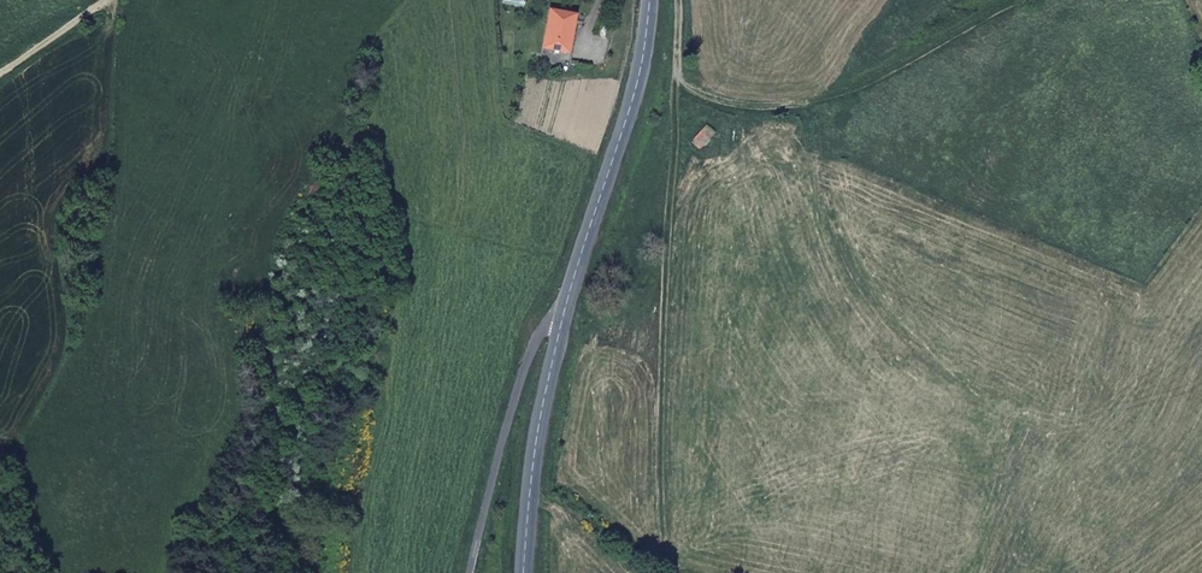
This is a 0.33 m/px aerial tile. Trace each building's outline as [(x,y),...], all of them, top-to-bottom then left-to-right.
[(570,53),(578,13),(550,8),(542,48),(570,53)]
